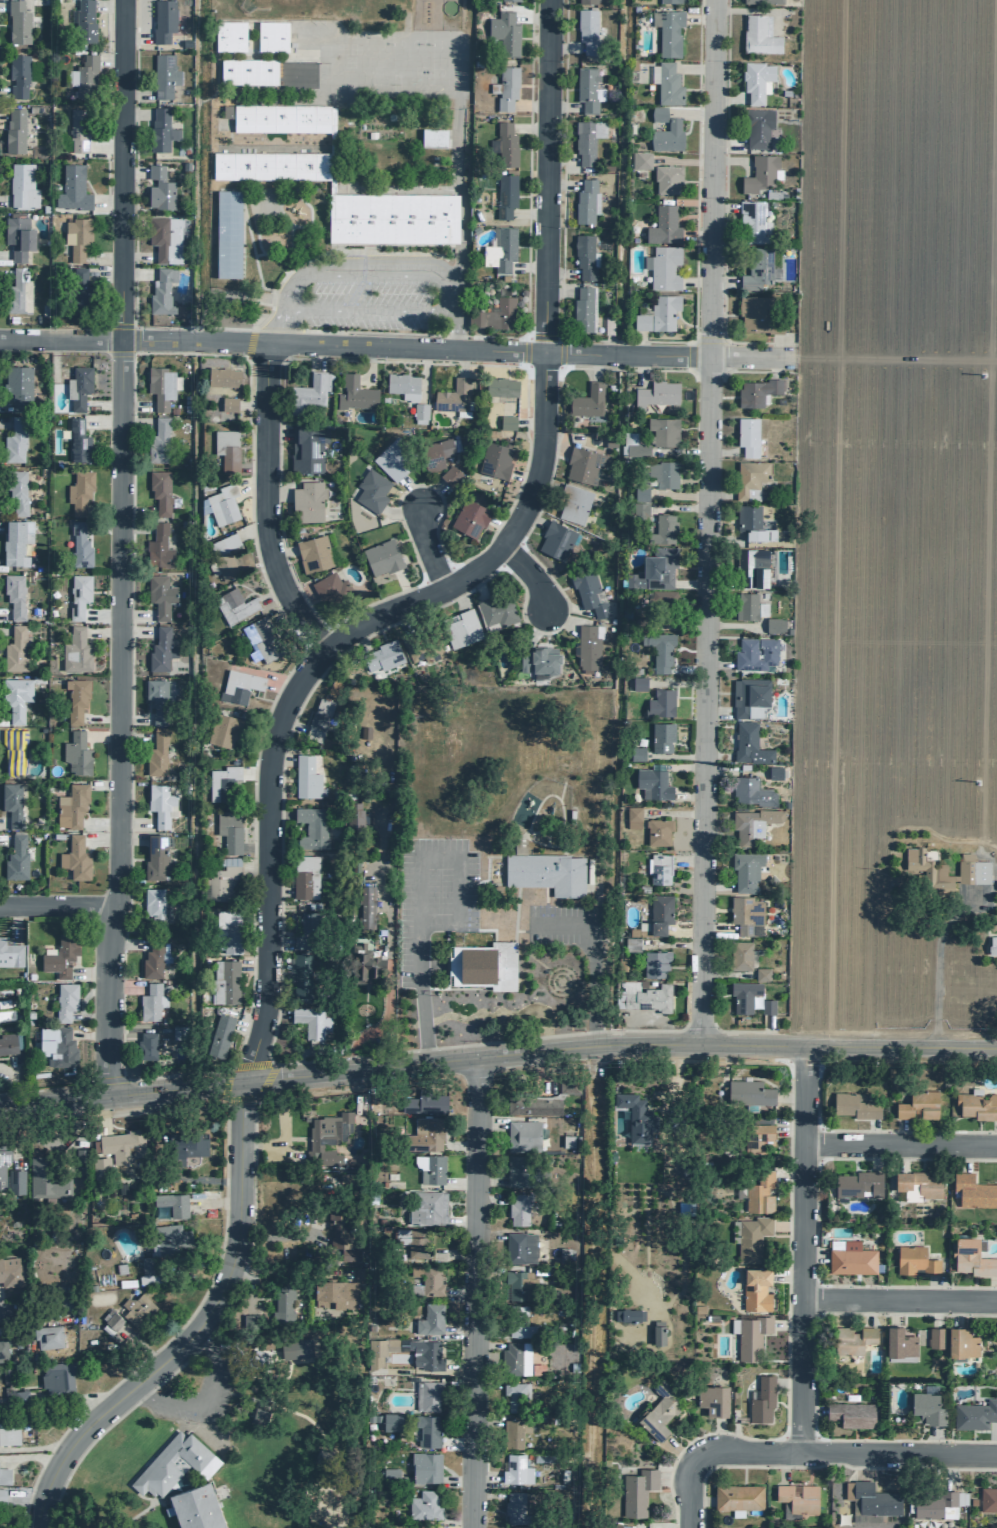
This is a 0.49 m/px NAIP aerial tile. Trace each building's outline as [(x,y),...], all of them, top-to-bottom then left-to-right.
[(29,43),(29,29),(40,29),(40,14),(29,14),(29,11),(22,11),(23,0),(7,0),(7,15),(9,15),(9,43),(29,43)] [(92,0),(77,0),(77,12),(74,12),(74,37),(95,37),(95,22),(92,22),(92,0)] [(153,28),(153,0),(174,0),(174,32),(168,32),(168,43),(152,43),(152,28),(153,28)] [(596,9),(576,9),(576,30),(577,30),(577,41),(582,41),(582,54),(597,54),(598,40),(595,40),(596,9)] [(683,10),(658,10),(657,57),(679,57),(679,34),(677,34),(677,26),(682,26),(683,10)] [(517,57),(518,23),(512,23),(512,11),(497,11),(497,18),(487,18),(486,39),(498,39),(498,57),(517,57)] [(780,34),(780,53),(742,52),(742,29),(744,29),(744,14),(765,14),(765,34),(780,34)] [(244,21),(244,51),(212,51),(212,21),(244,21)] [(286,21),(286,52),(256,52),(256,21),(286,21)] [(26,98),(26,86),(28,86),(28,54),(9,53),(8,77),(13,77),(13,85),(9,85),(8,97),(26,98)] [(97,55),(81,54),(81,65),(74,65),(74,69),(68,69),(68,86),(74,86),(74,97),(94,98),(95,70),(97,70),(97,55)] [(153,54),(153,99),(170,99),(170,84),(180,84),(180,70),(173,70),(173,54),(153,54)] [(313,58),(313,85),(218,84),(218,57),(313,58)] [(657,61),(657,104),(681,104),(682,85),(677,85),(677,72),(672,72),(672,61),(657,61)] [(773,65),(762,65),(762,62),(743,62),(743,70),(740,70),(740,79),(742,79),(742,91),(747,91),(747,104),(762,104),(762,79),(772,79),(773,65)] [(496,111),(496,98),(499,98),(499,66),(517,66),(517,88),(516,88),(516,98),(511,98),(511,111),(496,111)] [(595,75),(595,67),(575,67),(575,101),(581,101),(580,113),(596,113),(596,100),(603,100),(603,87),(594,87),(594,81),(598,81),(598,75),(595,75)] [(329,104),(329,133),(232,132),(232,104),(329,104)] [(651,106),(650,120),(665,121),(665,106),(651,106)] [(167,107),(167,129),(179,128),(179,139),(168,139),(168,151),(149,151),(148,127),(151,127),(151,120),(152,120),(152,107),(167,107)] [(23,153),(23,109),(8,109),(7,120),(6,120),(6,128),(4,128),(4,152),(23,153)] [(86,152),(86,109),(69,109),(68,138),(70,138),(70,152),(86,152)] [(768,147),(746,147),(746,109),(772,109),(772,134),(768,133),(768,147)] [(666,118),(666,130),(650,130),(650,149),(681,149),(681,130),(678,130),(678,118),(666,118)] [(604,121),(574,121),(574,153),(577,153),(577,166),(594,166),(594,137),(604,137),(604,121)] [(517,166),(517,146),(515,146),(515,134),(510,134),(510,123),(496,122),(496,135),(498,135),(498,146),(493,146),(492,166),(517,166)] [(421,149),(446,149),(447,130),(422,130),(421,149)] [(329,153),(328,181),(218,179),(219,151),(329,153)] [(630,152),(630,168),(649,168),(649,152),(630,152)] [(777,154),(750,154),(750,176),(739,176),(739,192),(755,192),(755,188),(770,188),(770,185),(773,185),(773,167),(777,167),(777,154)] [(181,162),(181,171),(188,171),(189,162),(181,162)] [(36,207),(37,188),(32,188),(32,164),(10,163),(9,206),(36,207)] [(84,163),(84,176),(83,176),(83,193),(90,193),(91,209),(76,209),(76,207),(54,207),(54,193),(62,193),(62,163),(84,163)] [(173,208),(173,181),(163,181),(163,164),(147,164),(146,178),(154,179),(154,186),(147,186),(147,206),(155,206),(154,208),(173,208)] [(681,165),(653,165),(652,180),(655,180),(655,193),(677,193),(677,183),(681,183),(681,165)] [(515,175),(497,175),(497,205),(495,205),(495,219),(509,219),(509,207),(515,207),(515,175)] [(595,178),(595,191),(598,191),(597,213),(592,213),(592,223),(574,223),(574,202),(575,202),(575,191),(580,191),(580,178),(595,178)] [(239,277),(214,277),(215,189),(240,189),(239,277)] [(327,194),(327,242),(457,242),(456,195),(327,194)] [(762,200),(738,200),(737,236),(761,236),(762,200)] [(680,242),(680,226),(674,226),(674,204),(655,204),(654,226),(645,226),(644,242),(680,242)] [(180,263),(180,215),(147,214),(147,244),(155,244),(154,263),(180,263)] [(24,262),(24,249),(34,249),(34,228),(28,228),(28,217),(3,217),(3,243),(11,243),(10,261),(24,262)] [(83,262),(83,243),(90,243),(90,217),(71,217),(71,221),(64,221),(64,244),(69,244),(69,262),(83,262)] [(515,226),(515,261),(509,261),(509,273),(493,273),(493,256),(496,256),(496,226),(515,226)] [(592,235),(573,235),(573,267),(578,267),(578,279),(594,279),(594,266),(597,266),(597,252),(592,252),(592,235)] [(679,245),(652,245),(652,256),(643,255),(643,268),(649,268),(649,288),(679,288),(679,273),(672,273),(672,264),(679,264),(679,245)] [(770,283),(771,247),(748,246),(748,274),(739,274),(738,289),(759,289),(759,283),(770,283)] [(29,312),(29,280),(25,280),(25,267),(12,267),(11,299),(7,299),(7,312),(29,312)] [(173,313),(148,313),(148,294),(151,294),(151,280),(155,280),(156,267),(176,267),(175,281),(168,281),(167,295),(169,295),(169,305),(173,305),(173,313)] [(85,268),(85,292),(90,292),(90,310),(67,311),(67,268),(85,268)] [(591,286),(591,331),(572,331),(572,298),(576,298),(576,286),(591,286)] [(678,295),(653,295),(653,303),(650,303),(650,315),(633,315),(633,329),(672,329),(672,309),(678,309),(678,295)] [(781,333),(782,317),(763,316),(763,308),(784,308),(784,296),(737,296),(737,315),(740,315),(740,330),(766,331),(766,333),(781,333)] [(512,328),(512,297),(497,297),(497,307),(487,307),(487,310),(472,310),(472,327),(512,328)] [(31,366),(11,366),(11,411),(27,411),(27,399),(30,399),(31,366)] [(90,366),(72,366),(72,378),(66,378),(66,398),(70,398),(70,411),(83,411),(83,393),(90,393),(90,366)] [(238,386),(206,385),(207,366),(230,367),(230,369),(239,370),(238,386)] [(166,411),(167,399),(173,399),(173,389),(179,389),(179,376),(173,376),(173,371),(165,371),(165,367),(146,367),(146,392),(154,392),(153,411),(166,411)] [(328,373),(324,372),(324,371),(309,370),(309,386),(288,385),(287,414),(304,415),(305,406),(323,407),(324,390),(327,390),(328,373)] [(376,389),(356,388),(356,373),(340,372),(340,386),(343,386),(343,393),(336,393),(335,409),(344,409),(344,407),(376,408),(376,389)] [(56,374),(56,382),(64,382),(64,374),(56,374)] [(417,392),(418,376),(408,376),(408,375),(386,374),(386,391),(417,392)] [(468,377),(466,410),(454,410),(434,409),(432,409),(433,390),(452,391),(453,376),(468,377)] [(516,379),(516,396),(484,395),(485,376),(507,377),(507,379),(516,379)] [(780,378),(780,393),(767,393),(767,403),(762,403),(762,406),(737,406),(737,381),(765,381),(765,378),(780,378)] [(634,388),(633,411),(642,411),(642,403),(677,403),(678,381),(663,381),(663,380),(650,379),(650,388),(634,388)] [(601,415),(602,380),(587,380),(586,396),(566,395),(566,414),(601,415)] [(220,396),(220,411),(235,411),(236,397),(220,396)] [(412,403),(412,418),(426,419),(427,403),(412,403)] [(499,415),(499,429),(514,430),(514,415),(499,415)] [(23,416),(23,462),(2,462),(2,435),(11,435),(10,416),(23,416)] [(168,416),(154,416),(154,434),(149,434),(149,442),(146,442),(147,462),(165,462),(165,443),(166,443),(166,430),(168,430),(168,416)] [(68,417),(68,429),(70,429),(69,461),(88,461),(88,436),(81,436),(81,417),(68,417)] [(757,417),(756,456),(742,456),(742,445),(737,445),(737,417),(757,417)] [(646,418),(677,418),(677,441),(674,441),(674,446),(652,445),(652,436),(646,436),(646,418)] [(321,426),(290,426),(290,472),(320,472),(321,426)] [(237,471),(237,446),(236,446),(236,430),(213,430),(213,464),(221,464),(221,471),(237,471)] [(604,446),(614,446),(614,434),(604,434),(604,446)] [(370,459),(395,435),(414,453),(399,468),(404,472),(393,482),(370,459)] [(415,445),(449,436),(453,453),(440,457),(443,468),(422,473),(415,445)] [(507,461),(510,462),(505,480),(476,472),(485,441),(511,448),(507,461)] [(648,444),(648,456),(624,455),(624,443),(648,444)] [(570,445),(606,455),(602,468),(596,466),(591,485),(563,477),(567,464),(565,463),(570,445)] [(676,461),(646,460),(646,476),(655,477),(655,487),(676,488),(676,461)] [(768,461),(742,461),(742,500),(757,500),(757,481),(768,480),(768,461)] [(450,464),(438,475),(449,487),(461,476),(450,464)] [(390,483),(382,494),(387,497),(375,514),(353,499),(361,488),(355,485),(367,467),(390,483)] [(26,515),(26,496),(24,496),(25,470),(9,470),(9,497),(13,497),(12,515),(26,515)] [(92,470),(72,470),(72,484),(66,484),(66,502),(71,502),(71,515),(84,515),(84,497),(89,497),(89,490),(92,490),(92,470)] [(169,470),(148,470),(148,489),(151,489),(151,497),(155,497),(155,516),(169,516),(169,503),(171,503),(171,496),(168,496),(169,470)] [(321,481),(299,481),(299,488),(290,488),(291,522),(321,521),(320,498),(324,498),(324,488),(321,488),(321,481)] [(232,482),(217,488),(218,491),(204,497),(215,526),(238,517),(231,496),(237,494),(232,482)] [(556,517),(581,526),(592,492),(561,482),(558,492),(564,494),(556,517)] [(633,486),(633,500),(646,500),(647,486),(633,486)] [(448,526),(463,497),(490,511),(482,528),(479,526),(473,539),(448,526)] [(647,502),(647,515),(631,515),(631,502),(647,502)] [(736,504),(735,544),(750,544),(750,533),(760,533),(760,504),(736,504)] [(673,514),(655,514),(655,533),(652,533),(653,543),(672,542),(672,534),(676,534),(675,520),(673,520),(673,514)] [(548,518),(576,532),(561,561),(534,547),(548,518)] [(2,565),(2,540),(5,540),(5,520),(31,520),(31,543),(22,543),(22,553),(21,553),(21,556),(28,556),(28,565),(2,565)] [(70,520),(69,534),(72,534),(72,565),(90,566),(90,547),(87,547),(87,539),(83,539),(84,520),(70,520)] [(172,567),(172,548),(164,548),(164,534),(166,534),(166,521),(152,521),(152,540),(145,540),(145,567),(172,567)] [(233,532),(208,543),(215,558),(213,559),(222,580),(237,573),(226,549),(238,543),(233,532)] [(763,532),(763,544),(779,544),(779,532),(763,532)] [(323,534),(294,542),(303,573),(332,565),(323,534)] [(360,550),(391,537),(403,566),(385,573),(384,570),(371,576),(360,550)] [(676,547),(652,547),(652,555),(641,555),(641,573),(625,573),(625,588),(671,588),(671,567),(675,567),(676,547)] [(766,549),(735,549),(735,586),(766,586),(766,549)] [(569,573),(592,565),(608,614),(594,618),(590,607),(581,610),(569,573)] [(338,582),(332,571),(309,584),(318,600),(323,598),(327,603),(331,601),(333,606),(353,596),(343,578),(338,582)] [(90,574),(70,574),(70,601),(67,601),(67,607),(68,607),(68,620),(82,620),(82,602),(86,602),(86,601),(90,601),(90,574)] [(21,575),(5,575),(5,601),(10,601),(9,619),(23,619),(23,600),(22,600),(22,592),(23,592),(23,587),(21,587),(21,575)] [(168,620),(154,620),(154,602),(147,602),(147,575),(166,575),(166,586),(175,586),(175,602),(168,602),(168,620)] [(233,586),(211,599),(226,626),(260,607),(254,595),(241,603),(239,601),(241,600),(233,586)] [(674,590),(649,590),(649,607),(658,607),(658,619),(674,620),(674,590)] [(735,592),(734,619),(756,620),(757,602),(755,602),(756,592),(735,592)] [(477,604),(494,597),(507,593),(521,623),(500,631),(497,625),(486,629),(477,604)] [(768,604),(759,604),(759,616),(768,616),(768,604)] [(472,610),(484,640),(452,653),(440,621),(472,610)] [(264,614),(278,639),(274,640),(281,653),(263,663),(252,643),(258,640),(249,622),(264,614)] [(632,616),(632,628),(645,628),(646,617),(632,616)] [(765,617),(765,631),(778,631),(778,630),(783,630),(783,619),(778,619),(778,617),(765,617)] [(24,625),(11,625),(11,643),(3,643),(3,671),(26,671),(26,656),(22,656),(22,644),(28,644),(28,636),(24,636),(24,625)] [(83,625),(83,643),(87,643),(87,651),(91,651),(91,671),(61,671),(61,647),(69,647),(69,625),(83,625)] [(576,625),(595,625),(602,625),(603,640),(598,639),(599,669),(575,667),(576,625)] [(167,670),(148,670),(148,657),(155,657),(155,626),(168,626),(168,637),(171,637),(171,646),(176,646),(176,657),(167,657),(167,670)] [(403,638),(433,626),(447,658),(427,666),(424,661),(412,664),(403,638)] [(673,633),(644,633),(644,645),(652,645),(652,673),(667,673),(667,665),(670,665),(670,645),(673,645),(673,633)] [(776,638),(776,659),(775,660),(775,665),(765,665),(765,669),(757,669),(737,669),(733,669),(733,652),(737,652),(737,637),(776,638)] [(358,655),(396,641),(406,665),(383,674),(381,671),(366,675),(358,655)] [(520,652),(559,652),(559,675),(535,674),(534,670),(519,670),(520,652)] [(226,669),(221,691),(230,693),(228,701),(244,705),(247,688),(261,691),(264,677),(226,669)] [(645,676),(631,676),(631,690),(645,690),(645,676)] [(731,678),(731,706),(733,706),(732,717),(762,718),(763,707),(768,707),(768,678),(731,678)] [(30,679),(30,700),(22,700),(22,724),(9,724),(8,705),(0,705),(0,679),(30,679)] [(87,679),(63,680),(63,688),(68,688),(68,711),(66,711),(66,724),(80,724),(80,706),(84,706),(84,697),(87,697),(87,679)] [(144,679),(143,698),(147,698),(147,706),(151,706),(151,724),(165,725),(165,692),(163,692),(163,679),(144,679)] [(672,689),(654,689),(654,699),(646,699),(646,705),(643,705),(643,715),(672,716),(672,689)] [(318,697),(303,737),(318,743),(323,729),(331,732),(338,715),(329,712),(333,703),(318,697)] [(249,721),(214,711),(206,742),(226,747),(228,739),(234,741),(236,734),(244,736),(249,721)] [(772,748),(755,748),(756,720),(734,720),(733,761),(772,762),(772,748)] [(650,722),(650,752),(670,752),(670,741),(673,741),(673,722),(650,722)] [(153,727),(153,750),(149,750),(149,759),(145,759),(145,775),(164,775),(164,762),(165,762),(165,757),(164,757),(164,743),(166,743),(166,730),(163,730),(163,727),(153,727)] [(25,730),(1,730),(1,742),(11,742),(11,748),(5,748),(5,773),(23,773),(23,762),(24,762),(24,756),(23,756),(23,749),(25,749),(25,730)] [(83,730),(69,730),(69,742),(62,742),(61,760),(67,762),(67,770),(71,770),(71,773),(89,773),(89,748),(83,748),(83,730)] [(643,746),(629,746),(629,760),(643,760),(643,746)] [(294,754),(294,797),(319,797),(319,773),(312,773),(312,754),(294,754)] [(239,765),(223,765),(223,770),(208,770),(208,801),(231,801),(231,779),(239,779),(239,765)] [(767,765),(767,779),(781,779),(781,765),(767,765)] [(635,769),(635,787),(642,787),(641,798),(671,798),(671,785),(665,785),(665,769),(635,769)] [(757,776),(732,776),(731,795),(734,795),(734,802),(755,802),(755,805),(776,805),(776,789),(756,788),(757,776)] [(0,783),(0,810),(7,810),(7,828),(21,828),(21,815),(19,815),(19,801),(21,801),(21,795),(19,795),(20,783),(0,783)] [(87,783),(67,783),(67,795),(55,795),(55,826),(66,826),(66,828),(79,828),(79,814),(82,814),(81,810),(84,810),(84,802),(87,802),(87,783)] [(166,784),(147,784),(147,810),(154,810),(154,828),(167,828),(167,816),(174,816),(174,794),(166,794),(166,784)] [(345,828),(362,828),(362,796),(345,796),(345,828)] [(625,806),(625,828),(639,828),(639,806),(625,806)] [(293,807),(325,808),(324,836),(326,836),(326,848),(295,848),(295,835),(304,836),(304,822),(293,821),(293,807)] [(731,811),(731,828),(738,828),(738,845),(751,845),(751,836),(762,836),(762,821),(780,822),(780,810),(756,809),(756,812),(731,811)] [(215,811),(215,834),(216,834),(216,846),(222,846),(222,853),(239,853),(239,827),(238,827),(238,811),(215,811)] [(646,819),(645,845),(667,845),(668,830),(671,830),(671,819),(646,819)] [(26,879),(3,878),(3,859),(6,859),(6,853),(10,853),(11,833),(24,833),(24,846),(22,846),(22,851),(26,851),(26,879)] [(68,834),(68,851),(65,851),(65,853),(57,853),(57,867),(69,867),(69,879),(88,879),(89,853),(86,853),(86,852),(81,852),(81,834),(68,834)] [(164,834),(164,854),(167,854),(167,872),(162,872),(162,879),(143,879),(143,861),(146,861),(146,834),(164,834)] [(924,848),(924,846),(915,846),(915,848),(904,848),(904,870),(921,870),(921,879),(945,879),(945,864),(936,864),(936,852),(934,849),(924,848)] [(730,851),(730,868),(734,868),(734,892),(753,892),(753,880),(757,880),(757,865),(762,865),(762,851),(730,851)] [(504,853),(504,886),(516,886),(543,886),(550,886),(550,897),(583,897),(583,892),(591,892),(591,858),(583,858),(582,856),(567,856),(567,853),(504,853)] [(987,861),(987,883),(956,883),(956,860),(958,860),(959,853),(971,853),(971,861),(987,861)] [(670,854),(670,874),(669,874),(668,883),(649,883),(649,854),(670,854)] [(316,855),(316,898),(292,898),(292,855),(316,855)] [(239,864),(239,885),(231,885),(231,900),(207,900),(207,883),(199,883),(199,869),(222,869),(222,864),(239,864)] [(359,882),(358,925),(372,925),(372,882),(359,882)] [(169,922),(169,902),(162,902),(162,888),(143,888),(142,915),(149,915),(149,922),(169,922)] [(649,894),(649,935),(664,935),(664,923),(671,923),(671,894),(649,894)] [(729,896),(729,923),(736,923),(735,935),(750,935),(750,924),(761,924),(761,900),(751,900),(751,896),(729,896)] [(214,910),(214,933),(221,933),(221,952),(238,953),(239,910),(214,910)] [(292,948),(292,935),(299,935),(299,912),(322,912),(322,948),(292,948)] [(69,978),(68,960),(73,960),(72,955),(77,954),(76,933),(57,933),(57,945),(55,945),(55,951),(54,951),(54,948),(43,948),(43,954),(40,954),(40,971),(54,970),(54,979),(69,978)] [(351,936),(349,983),(367,984),(367,976),(371,976),(372,965),(382,966),(383,945),(373,945),(373,937),(351,936)] [(988,936),(996,936),(996,954),(988,954),(988,936)] [(21,965),(0,965),(0,937),(3,937),(3,944),(21,944),(21,965)] [(638,951),(638,938),(624,937),(623,951),(638,951)] [(160,977),(140,977),(140,958),(142,958),(142,951),(148,951),(148,939),(161,939),(161,951),(169,951),(169,962),(161,962),(161,965),(159,965),(160,977)] [(446,985),(446,945),(489,946),(489,941),(512,941),(514,941),(514,990),(489,990),(489,985),(446,985)] [(750,941),(731,941),(731,969),(750,970),(750,941)] [(642,951),(643,976),(664,976),(664,969),(667,969),(667,959),(669,959),(669,951),(642,951)] [(291,953),(308,954),(308,969),(291,968),(291,953)] [(237,960),(212,960),(212,1002),(237,1002),(237,960)] [(768,968),(753,968),(753,981),(768,981),(768,968)] [(672,983),(671,1013),(660,1013),(660,1009),(617,1008),(617,990),(623,990),(623,980),(648,981),(648,987),(640,987),(639,991),(645,992),(645,989),(660,989),(660,983),(672,983)] [(157,1019),(139,1019),(139,1005),(138,1005),(138,994),(145,994),(145,982),(160,982),(160,994),(164,994),(164,1006),(159,1006),(159,1009),(157,1009),(157,1019)] [(760,982),(729,982),(728,994),(732,994),(732,1010),(727,1010),(727,1013),(750,1013),(750,994),(760,995),(760,982)] [(76,983),(57,983),(57,1008),(55,1009),(55,1021),(69,1021),(69,1010),(73,1010),(73,1009),(76,1009),(76,983)] [(760,999),(760,1013),(773,1014),(773,999),(760,999)] [(221,1058),(236,1006),(214,1005),(212,1012),(217,1013),(206,1053),(221,1058)] [(329,1008),(290,1008),(290,1022),(304,1022),(304,1039),(321,1039),(321,1032),(328,1032),(329,1008)] [(171,1025),(171,1039),(185,1039),(184,1025),(171,1025)] [(76,1066),(76,1047),(73,1047),(73,1039),(69,1039),(69,1027),(38,1026),(38,1061),(51,1061),(51,1066),(76,1066)] [(0,1034),(0,1054),(16,1052),(14,1032),(0,1034)] [(154,1032),(138,1032),(138,1040),(136,1040),(135,1058),(154,1058),(154,1047),(160,1047),(160,1042),(154,1042),(154,1032)] [(558,1075),(558,1092),(578,1092),(578,1075),(558,1075)] [(760,1081),(760,1087),(773,1088),(773,1104),(727,1104),(727,1080),(760,1081)] [(445,1095),(445,1112),(400,1111),(400,1097),(415,1097),(416,1089),(429,1090),(429,1095),(445,1095)] [(937,1090),(936,1119),(893,1118),(894,1102),(908,1102),(908,1090),(937,1090)] [(612,1093),(635,1092),(635,1099),(642,1098),(642,1109),(649,1109),(649,1114),(655,1114),(655,1131),(648,1131),(648,1142),(628,1142),(627,1106),(612,1106),(612,1093)] [(855,1092),(831,1092),(831,1114),(852,1114),(852,1118),(879,1118),(879,1101),(855,1101),(855,1092)] [(954,1093),(996,1093),(996,1120),(973,1120),(973,1115),(958,1115),(958,1105),(954,1105),(954,1093)] [(560,1096),(560,1113),(506,1113),(506,1097),(560,1096)] [(340,1164),(304,1164),(304,1149),(307,1149),(308,1126),(310,1126),(310,1118),(320,1118),(320,1116),(338,1116),(338,1111),(350,1111),(350,1133),(347,1133),(347,1142),(337,1142),(337,1143),(321,1143),(321,1149),(333,1149),(333,1154),(340,1154),(340,1164)] [(441,1118),(440,1150),(402,1150),(402,1134),(413,1134),(413,1117),(441,1118)] [(540,1121),(540,1147),(507,1147),(507,1121),(540,1121)] [(772,1123),(742,1123),(743,1153),(763,1153),(762,1145),(772,1145),(772,1123)] [(141,1128),(144,1156),(131,1157),(132,1162),(112,1164),(111,1152),(99,1153),(97,1135),(126,1132),(125,1129),(141,1128)] [(206,1155),(205,1141),(200,1141),(200,1132),(167,1133),(168,1156),(206,1155)] [(573,1135),(561,1135),(561,1146),(572,1147),(573,1135)] [(3,1190),(3,1166),(10,1159),(10,1149),(3,1149),(3,1144),(0,1144),(0,1190),(3,1190)] [(29,1155),(29,1196),(70,1196),(70,1155),(29,1155)] [(443,1155),(443,1184),(415,1184),(415,1155),(443,1155)] [(506,1155),(505,1186),(538,1187),(539,1168),(523,1167),(524,1156),(506,1155)] [(110,1179),(110,1158),(92,1158),(93,1180),(110,1179)] [(7,1169),(7,1193),(23,1193),(23,1170),(7,1169)] [(765,1186),(765,1195),(772,1195),(772,1213),(743,1212),(743,1183),(755,1183),(756,1170),(771,1170),(771,1186),(765,1186)] [(881,1171),(881,1197),(869,1197),(869,1190),(860,1190),(860,1196),(846,1196),(846,1202),(836,1202),(836,1196),(833,1196),(833,1175),(854,1175),(854,1170),(881,1171)] [(892,1171),(892,1191),(903,1191),(903,1201),(918,1201),(918,1196),(939,1197),(939,1176),(925,1176),(925,1171),(892,1171)] [(971,1184),(996,1184),(996,1207),(957,1207),(958,1194),(950,1194),(950,1171),(972,1172),(971,1184)] [(340,1186),(357,1186),(358,1175),(340,1175),(340,1186)] [(445,1192),(445,1224),(408,1224),(408,1191),(445,1192)] [(152,1194),(152,1206),(169,1205),(169,1217),(186,1217),(185,1193),(152,1194)] [(508,1193),(508,1225),(527,1225),(527,1204),(531,1204),(531,1194),(508,1193)] [(350,1248),(329,1248),(328,1236),(330,1236),(330,1228),(327,1228),(327,1210),(344,1210),(343,1230),(356,1231),(356,1240),(350,1240),(350,1248)] [(759,1234),(759,1263),(736,1263),(737,1220),(753,1220),(753,1216),(771,1216),(771,1234),(759,1234)] [(140,1257),(141,1274),(155,1273),(154,1256),(177,1254),(177,1247),(192,1246),(191,1229),(180,1230),(179,1224),(148,1227),(151,1251),(148,1252),(148,1256),(140,1257)] [(424,1228),(424,1246),(429,1246),(429,1257),(409,1257),(409,1245),(393,1244),(394,1227),(424,1228)] [(535,1233),(535,1261),(505,1261),(505,1233),(535,1233)] [(977,1257),(977,1237),(953,1237),(953,1271),(969,1271),(969,1275),(996,1275),(996,1258),(977,1257)] [(828,1239),(828,1273),(875,1273),(875,1249),(859,1249),(859,1239),(828,1239)] [(925,1258),(939,1258),(939,1274),(921,1274),(921,1268),(913,1268),(913,1273),(895,1272),(896,1245),(925,1245),(925,1258)] [(0,1286),(23,1284),(22,1267),(20,1267),(19,1263),(18,1263),(17,1256),(0,1258),(0,1281),(0,1286)] [(114,1264),(116,1274),(126,1273),(124,1262),(114,1264)] [(439,1266),(439,1283),(442,1283),(443,1295),(409,1295),(409,1283),(422,1283),(422,1266),(439,1266)] [(769,1268),(742,1268),(741,1310),(768,1310),(768,1293),(775,1293),(776,1283),(769,1283),(769,1268)] [(354,1269),(353,1278),(361,1278),(362,1270),(354,1269)] [(526,1270),(510,1270),(510,1298),(532,1299),(532,1274),(526,1274),(526,1270)] [(156,1283),(138,1284),(137,1276),(156,1274),(156,1283)] [(357,1282),(344,1281),(313,1280),(312,1299),(314,1299),(314,1306),(326,1306),(326,1301),(331,1301),(331,1309),(342,1309),(343,1299),(344,1299),(344,1298),(357,1298),(357,1282)] [(293,1322),(277,1322),(277,1312),(273,1312),(273,1291),(278,1291),(278,1285),(293,1285),(293,1298),(290,1298),(290,1310),(293,1310),(293,1322)] [(155,1306),(136,1329),(120,1315),(140,1293),(155,1306)] [(423,1319),(423,1303),(441,1303),(441,1335),(413,1335),(413,1319),(423,1319)] [(526,1305),(526,1325),(534,1325),(534,1336),(508,1336),(508,1305),(526,1305)] [(643,1309),(643,1321),(613,1321),(613,1309),(643,1309)] [(112,1311),(103,1321),(113,1330),(122,1320),(112,1311)] [(242,1314),(241,1325),(256,1326),(257,1315),(242,1314)] [(753,1318),(737,1318),(736,1360),(759,1360),(759,1332),(771,1333),(771,1316),(753,1316),(753,1318)] [(663,1320),(664,1344),(651,1344),(650,1321),(663,1320)] [(62,1346),(60,1324),(31,1326),(33,1338),(36,1338),(37,1349),(62,1346)] [(874,1326),(874,1341),(860,1341),(860,1354),(828,1354),(828,1327),(850,1327),(850,1332),(858,1332),(858,1326),(874,1326)] [(900,1326),(900,1335),(916,1335),(916,1355),(885,1356),(885,1326),(900,1326)] [(928,1327),(928,1348),(943,1348),(943,1327),(928,1327)] [(968,1327),(968,1337),(977,1337),(977,1356),(947,1356),(947,1327),(968,1327)] [(282,1362),(310,1357),(306,1338),(279,1344),(282,1362)] [(366,1339),(367,1373),(385,1373),(384,1350),(399,1350),(398,1338),(366,1339)] [(406,1341),(406,1349),(411,1349),(411,1353),(420,1353),(420,1354),(413,1354),(412,1365),(421,1365),(421,1368),(441,1368),(441,1358),(438,1358),(438,1341),(406,1341)] [(530,1342),(530,1362),(544,1362),(544,1373),(500,1373),(500,1349),(505,1349),(505,1342),(530,1342)] [(249,1346),(268,1351),(263,1372),(244,1368),(249,1346)] [(42,1364),(44,1375),(39,1375),(41,1387),(45,1387),(46,1395),(58,1394),(58,1396),(73,1394),(71,1373),(77,1372),(76,1360),(42,1364)] [(757,1375),(756,1398),(748,1398),(747,1421),(768,1421),(769,1406),(773,1407),(773,1375),(757,1375)] [(660,1377),(650,1388),(659,1397),(636,1420),(657,1441),(667,1431),(660,1424),(671,1413),(674,1415),(682,1406),(674,1398),(679,1394),(660,1377)] [(414,1381),(414,1410),(438,1410),(438,1394),(443,1394),(443,1381),(414,1381)] [(503,1383),(503,1394),(506,1394),(506,1412),(524,1412),(523,1399),(528,1399),(528,1383),(503,1383)] [(727,1386),(727,1416),(705,1415),(705,1406),(696,1406),(696,1385),(727,1386)] [(3,1391),(4,1406),(28,1404),(26,1389),(3,1391)] [(910,1392),(909,1414),(918,1414),(918,1422),(925,1422),(925,1424),(944,1424),(944,1407),(937,1407),(937,1394),(927,1393),(927,1392),(910,1392)] [(985,1398),(996,1398),(996,1421),(986,1421),(986,1428),(951,1428),(952,1404),(985,1404),(985,1398)] [(825,1403),(873,1404),(873,1427),(840,1427),(840,1419),(825,1419),(825,1403)] [(265,1426),(269,1412),(255,1408),(251,1422),(265,1426)] [(401,1413),(401,1430),(382,1431),(381,1413),(401,1413)] [(418,1415),(417,1447),(439,1447),(439,1424),(437,1424),(437,1415),(418,1415)] [(529,1420),(504,1420),(504,1448),(521,1448),(521,1432),(529,1432),(529,1420)] [(18,1444),(0,1445),(0,1426),(18,1426),(18,1444)] [(122,1484),(137,1497),(144,1489),(151,1496),(154,1493),(158,1497),(187,1464),(204,1479),(219,1461),(187,1432),(183,1436),(173,1427),(122,1484)] [(440,1453),(439,1482),(410,1482),(410,1453),(440,1453)] [(557,1454),(535,1453),(534,1463),(556,1464),(557,1454)] [(523,1455),(523,1466),(532,1466),(531,1483),(501,1482),(501,1470),(506,1470),(506,1455),(523,1455)] [(9,1484),(0,1484),(0,1467),(9,1467),(9,1484)] [(397,1467),(398,1478),(381,1479),(381,1468),(397,1467)] [(640,1474),(640,1469),(656,1469),(656,1489),(646,1489),(645,1518),(621,1517),(622,1474),(640,1474)] [(207,1481),(225,1527),(177,1527),(168,1503),(165,1496),(207,1481)] [(871,1481),(871,1491),(899,1491),(899,1515),(857,1515),(857,1498),(844,1498),(844,1481),(871,1481)] [(713,1483),(763,1484),(762,1510),(713,1510),(713,1483)] [(774,1484),(816,1485),(816,1513),(788,1513),(788,1501),(774,1501),(774,1484)] [(978,1511),(996,1511),(996,1487),(979,1487),(978,1511)] [(912,1517),(955,1518),(955,1505),(961,1505),(961,1490),(913,1490),(912,1517)] [(436,1491),(436,1507),(440,1507),(440,1519),(408,1519),(408,1491),(436,1491)] [(530,1514),(530,1524),(505,1524),(505,1492),(523,1492),(523,1514),(530,1514)] [(556,1524),(570,1524),(570,1507),(556,1507),(556,1524)]
